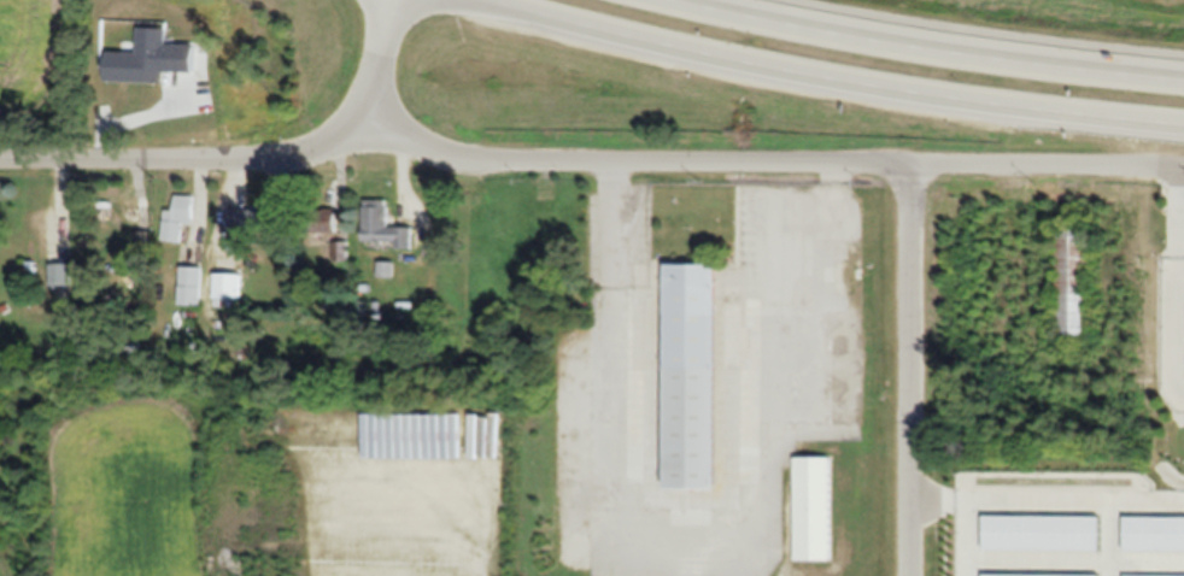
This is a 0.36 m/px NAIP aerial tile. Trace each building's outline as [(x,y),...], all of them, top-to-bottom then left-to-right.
[(175,207),(164,206),(162,239),(180,240),(181,229),(192,230),(193,195),(175,194),(175,207)] [(136,197),(98,197),(98,221),(136,221),(136,197)] [(362,243),(411,244),(412,225),(387,225),(388,199),(363,198),(362,243)] [(229,229),(281,229),(281,205),(229,205),(229,229)] [(1090,338),(1090,226),(1057,226),(1057,338),(1090,338)] [(658,261),(711,261),(707,488),(656,488),(658,261)] [(50,263),(50,285),(71,285),(71,263),(50,263)] [(201,266),(180,266),(180,304),(201,304),(201,266)] [(241,272),(215,272),(215,299),(241,299),(241,272)] [(790,457),(825,457),(825,558),(791,558),(790,457)] [(1157,527),(1157,564),(1183,565),(1183,528),(1157,527)]
